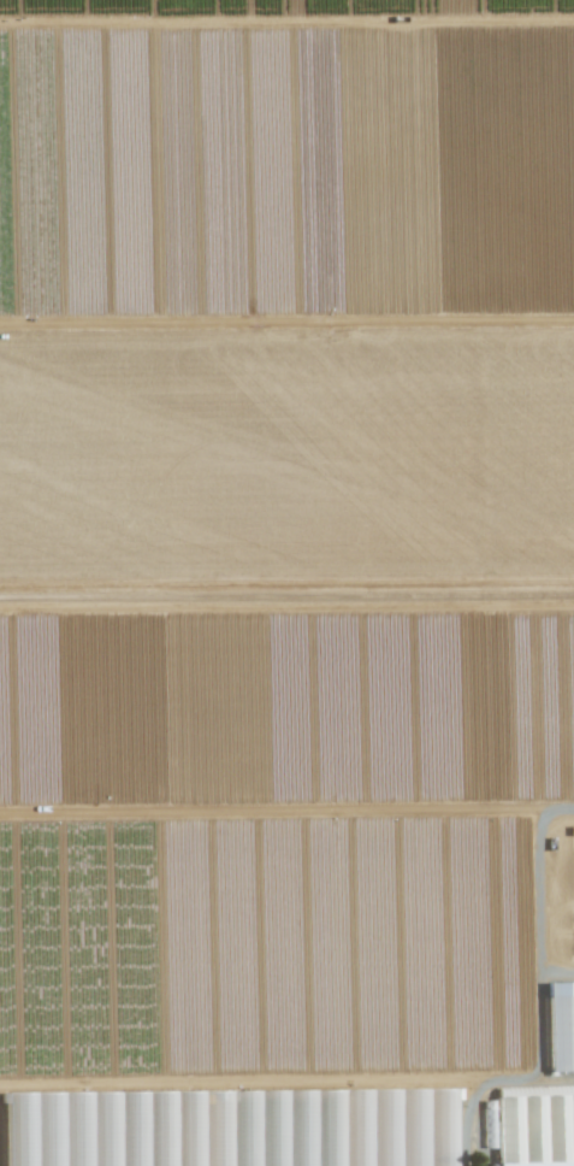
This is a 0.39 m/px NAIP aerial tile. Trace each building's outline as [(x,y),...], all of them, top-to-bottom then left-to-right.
[(549,1073),(573,1072),(573,983),(546,984),(549,1073)] [(496,1098),(498,1165),(573,1165),(573,1095),(496,1098)]
